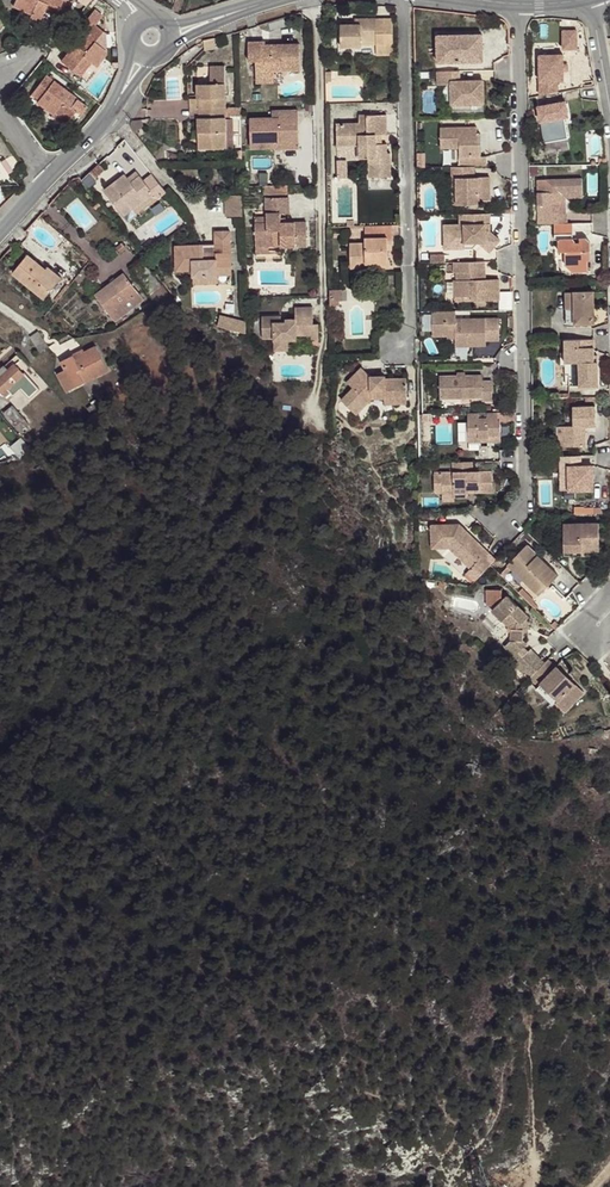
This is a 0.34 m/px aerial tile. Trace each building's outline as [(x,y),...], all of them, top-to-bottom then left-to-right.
[(13,6),(31,14),(30,17),(40,21),(45,9),(47,4),(59,9),(56,14),(65,18),(72,2),(69,0),(15,0),(13,6)] [(59,9),(47,4),(45,9),(56,14),(59,9)] [(103,31),(95,25),(102,16),(94,10),(80,27),(88,33),(77,46),(75,44),(61,62),(71,70),(74,67),(82,73),(91,62),(96,67),(106,54),(106,52),(105,50),(98,44),(95,41),(103,31)] [(394,52),(393,15),(377,16),(377,28),(385,27),(385,42),(376,42),(377,52),(394,52)] [(377,28),(377,16),(361,16),(361,24),(356,24),(341,24),(341,47),(362,47),(362,42),(362,38),(376,38),(376,42),(385,42),(385,27),(377,28)] [(562,48),(578,49),(578,28),(562,28),(562,48)] [(103,31),(95,41),(98,44),(106,34),(103,31)] [(482,35),(437,36),(438,62),(483,61),(482,35)] [(215,48),(214,39),(203,41),(205,51),(215,48)] [(265,45),(265,42),(248,42),(248,61),(256,60),(256,71),(256,77),(274,76),(274,71),(300,70),(300,44),(265,45)] [(540,96),(544,95),(558,92),(558,82),(564,81),(564,56),(540,56),(540,96)] [(82,73),(74,67),(71,70),(79,76),(82,73)] [(225,108),(224,67),(210,67),(211,84),(197,84),(197,99),(199,99),(199,108),(225,108)] [(483,81),(459,81),(459,71),(438,71),(438,85),(452,85),(452,105),(484,103),(483,81)] [(87,106),(46,75),(31,94),(39,100),(37,102),(53,114),(55,112),(68,122),(75,112),(80,115),(87,106)] [(566,91),(558,92),(544,95),(546,106),(543,107),(549,142),(572,138),(566,103),(568,102),(566,91)] [(225,108),(199,108),(199,118),(198,118),(198,133),(211,132),(211,149),(226,148),(226,120),(226,117),(241,117),(241,107),(225,108)] [(298,111),(272,111),(272,118),(250,119),(250,148),(275,148),(274,141),(299,141),(298,111)] [(68,122),(55,112),(53,114),(52,116),(65,125),(68,122)] [(386,115),(359,115),(359,123),(337,124),(337,146),(338,146),(352,146),(359,145),(360,159),(369,158),(369,178),(391,177),(390,153),(387,153),(387,144),(382,144),(376,144),(376,135),(382,135),(387,135),(386,115)] [(477,127),(441,128),(441,148),(460,148),(460,166),(474,166),(487,166),(486,157),(482,156),(481,141),(478,141),(477,134),(477,127)] [(211,132),(198,133),(199,149),(211,149),(211,132)] [(299,141),(274,141),(275,148),(275,149),(299,149),(299,141)] [(352,146),(338,146),(338,154),(352,153),(352,146)] [(337,159),(337,175),(350,176),(350,159),(337,159)] [(475,177),(474,166),(460,166),(452,167),(452,177),(457,177),(457,205),(480,204),(480,201),(490,201),(490,177),(484,177),(475,177)] [(20,183),(28,174),(23,169),(15,177),(20,183)] [(136,171),(127,178),(131,183),(140,176),(136,171)] [(165,192),(152,175),(144,181),(140,176),(131,183),(125,175),(104,191),(123,215),(132,208),(133,209),(153,194),(157,199),(165,192)] [(583,179),(546,180),(546,192),(538,193),(539,224),(555,224),(567,223),(567,213),(566,213),(561,213),(560,193),(583,192),(583,179)] [(287,186),(263,186),(263,195),(288,195),(287,186)] [(583,192),(560,193),(561,213),(566,213),(565,198),(583,198),(583,192)] [(153,194),(133,209),(136,213),(156,198),(153,194)] [(242,195),(225,196),(225,216),(242,216),(242,195)] [(267,216),(267,223),(255,224),(256,253),(269,252),(269,247),(307,246),(306,223),(281,223),(281,214),(289,214),(288,198),(266,198),(267,216)] [(490,214),(460,214),(460,225),(444,226),(445,235),(451,235),(451,243),(465,243),(479,242),(490,252),(499,241),(488,230),(485,230),(485,225),(489,224),(490,214)] [(580,243),(575,243),(575,242),(573,239),(573,238),(572,223),(567,223),(555,224),(555,239),(558,239),(559,251),(565,251),(565,266),(571,272),(589,271),(588,261),(591,261),(590,242),(586,239),(580,239),(580,243)] [(392,226),(365,226),(365,238),(388,238),(392,238),(392,226)] [(217,260),(204,260),(203,246),(175,246),(176,271),(193,270),(193,276),(217,276),(217,267),(231,267),(229,232),(215,232),(216,245),(217,260)] [(465,243),(451,243),(451,235),(445,235),(445,249),(473,248),(479,242),(465,243)] [(388,263),(388,238),(365,238),(365,243),(350,244),(351,268),(373,268),(373,263),(388,263)] [(216,245),(203,246),(204,260),(217,260),(216,245)] [(61,278),(47,267),(46,269),(27,255),(13,273),(45,299),(61,278)] [(162,286),(142,260),(130,270),(149,295),(162,286)] [(485,261),(455,262),(455,273),(457,273),(457,280),(455,280),(455,297),(471,296),(471,301),(499,300),(499,279),(485,280),(485,261)] [(231,267),(217,267),(217,276),(231,275),(231,267)] [(144,300),(124,273),(95,296),(114,322),(144,300)] [(217,276),(193,276),(193,285),(217,284),(217,276)] [(169,295),(162,286),(149,295),(156,304),(168,296),(169,295)] [(594,292),(565,292),(565,309),(575,309),(575,324),(594,324),(594,292)] [(318,340),(318,324),(313,324),(313,308),(295,308),(295,319),(285,320),(285,323),(281,323),(281,317),(262,317),(262,338),(273,339),(274,351),(288,350),(288,340),(296,340),(296,335),(308,335),(308,339),(318,340)] [(499,319),(456,320),(456,311),(432,311),(433,336),(448,335),(448,338),(455,338),(456,346),(486,345),(486,340),(499,340),(499,319)] [(245,322),(220,316),(220,328),(236,332),(246,334),(245,322)] [(48,347),(38,332),(30,337),(40,353),(48,347)] [(595,363),(594,340),(594,339),(564,340),(565,363),(580,363),(580,386),(598,386),(598,363),(595,363)] [(67,392),(84,383),(108,371),(96,347),(84,353),(83,350),(62,361),(66,369),(57,374),(67,392)] [(23,375),(14,365),(0,378),(0,389),(9,400),(21,390),(29,399),(40,390),(25,373),(23,375)] [(9,370),(4,366),(0,370),(0,375),(1,377),(9,370)] [(385,376),(371,377),(362,368),(348,382),(353,388),(341,400),(356,415),(373,399),(385,399),(385,404),(407,404),(407,379),(385,379),(385,376)] [(457,377),(440,377),(440,398),(482,397),(482,400),(493,400),(492,382),(483,382),(482,376),(466,376),(457,377)] [(24,419),(12,405),(3,413),(15,427),(19,424),(24,419)] [(596,427),(596,406),(573,407),(573,426),(559,426),(559,447),(585,447),(585,427),(596,427)] [(498,421),(499,412),(468,413),(469,442),(489,442),(489,436),(501,436),(501,421),(498,421)] [(29,425),(24,419),(19,424),(24,429),(29,425)] [(27,446),(16,434),(5,443),(15,455),(27,446)] [(593,466),(581,466),(581,456),(561,457),(561,467),(569,466),(569,491),(593,490),(593,466)] [(472,462),(453,463),(454,472),(442,472),(442,501),(455,501),(455,497),(468,497),(468,492),(493,492),(493,471),(473,472),(472,462)] [(569,491),(569,466),(561,467),(561,491),(569,491)] [(599,523),(564,524),(564,551),(582,551),(582,548),(600,547),(599,523)] [(493,562),(464,534),(466,531),(459,525),(431,525),(432,548),(450,548),(470,569),(466,573),(475,581),(491,565),(493,562)] [(477,542),(466,531),(464,534),(475,544),(477,542)] [(538,555),(528,544),(517,555),(528,565),(538,555)] [(558,576),(538,555),(528,565),(517,555),(507,565),(508,566),(512,569),(536,594),(546,584),(548,586),(558,576)] [(512,569),(508,566),(500,574),(504,577),(512,569)] [(466,573),(464,576),(472,584),(475,581),(466,573)] [(535,600),(523,588),(519,592),(536,610),(539,607),(533,601),(535,600)] [(529,617),(507,594),(502,600),(502,590),(486,590),(486,606),(496,606),(491,610),(510,630),(510,641),(504,647),(519,661),(533,676),(542,666),(528,652),(524,648),(527,645),(523,642),(523,630),(524,630),(529,625),(531,623),(527,619),(529,617)] [(546,663),(531,648),(528,652),(542,666),(546,663)] [(584,692),(557,666),(556,667),(548,660),(546,663),(542,666),(533,676),(530,678),(538,686),(540,684),(558,702),(556,704),(564,712),(584,692)] [(533,676),(519,661),(515,665),(529,680),(530,678),(533,676)]
